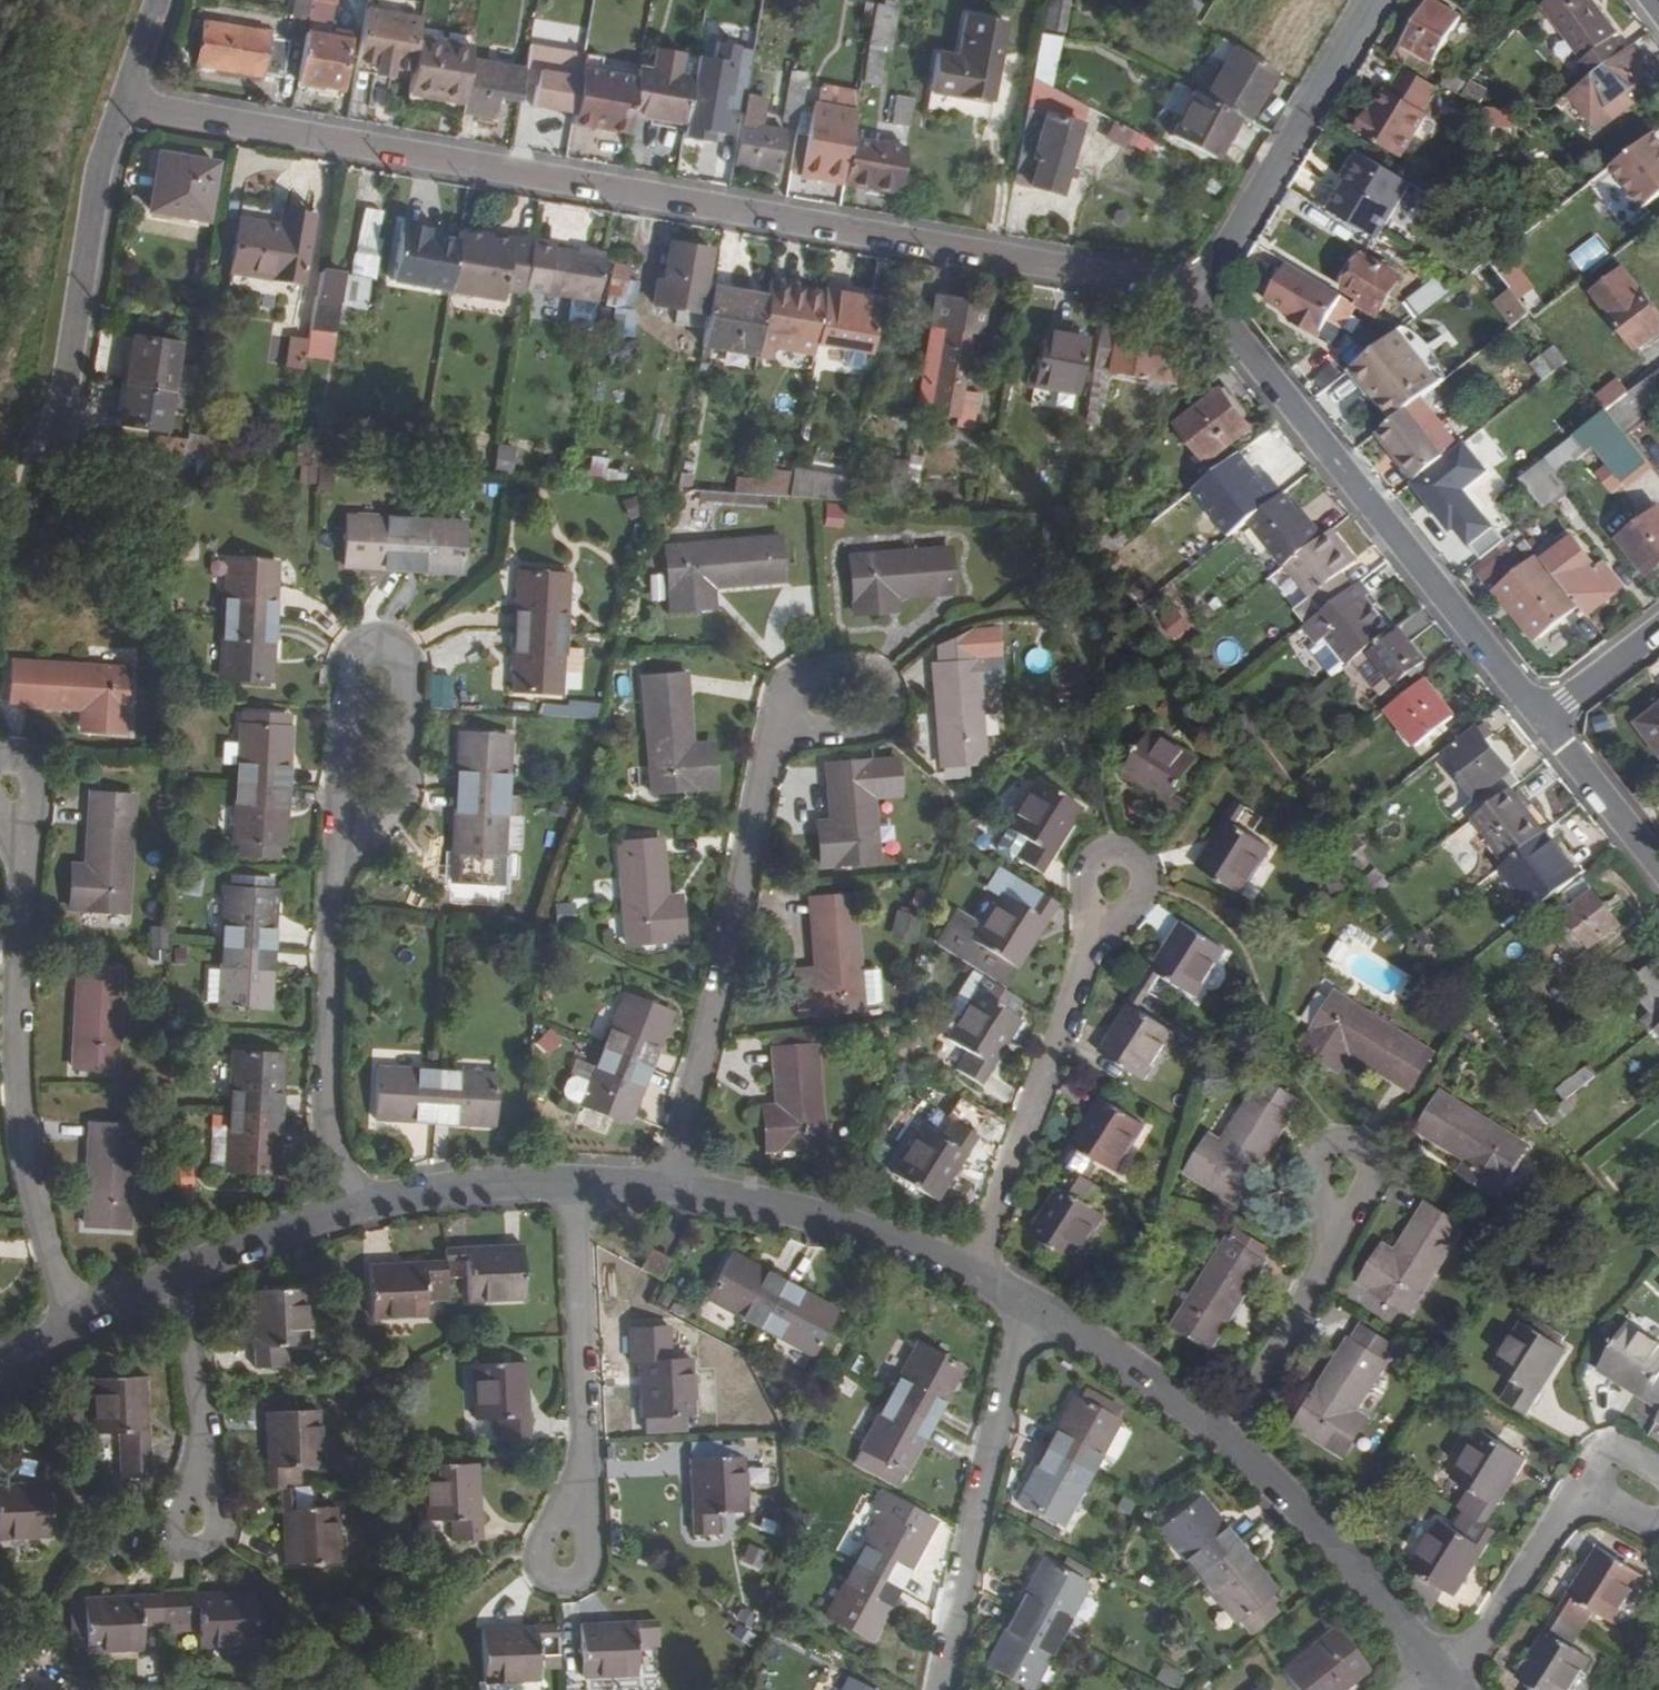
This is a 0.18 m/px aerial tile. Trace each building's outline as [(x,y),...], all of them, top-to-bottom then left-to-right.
[(291,16),(293,16),(308,18),(311,0),(294,0),(291,16)] [(308,18),(307,21),(331,25),(335,0),(311,0),(308,18)] [(1042,30),(1063,34),(1068,0),(1047,0),(1042,30)] [(1172,10),(1192,22),(1203,5),(1194,0),(1179,0),(1172,10)] [(1392,58),(1395,60),(1423,76),(1459,15),(1433,0),(1427,0),(1392,58)] [(1544,3),(1555,19),(1582,0),(1548,0),(1544,3)] [(1593,76),(1626,51),(1615,37),(1619,34),(1593,0),(1582,0),(1555,19),(1585,59),(1582,62),(1593,76)] [(875,6),(868,44),(891,48),(898,10),(875,6)] [(419,23),(365,13),(355,73),(373,76),(372,85),(407,92),(416,39),(419,23)] [(290,34),(304,36),(305,33),(307,21),(308,18),(293,16),(290,34)] [(1006,24),(965,18),(958,57),(937,53),(931,92),(992,103),(1006,24)] [(268,33),(205,23),(197,66),(261,76),(262,73),(283,77),(289,41),(267,38),(268,33)] [(304,36),(296,84),(340,91),(348,41),(305,33),(304,36)] [(407,92),(407,94),(462,103),(469,60),(471,49),(416,39),(407,92)] [(696,56),(684,124),(682,137),(710,142),(711,132),(722,134),(726,110),(743,113),(746,96),(754,51),(737,48),(737,46),(716,42),(713,59),(696,56)] [(531,106),(573,113),(579,78),(583,54),(529,45),(525,69),(523,80),(535,82),(531,106)] [(1233,46),(1203,98),(1237,116),(1246,121),(1275,71),(1233,46)] [(867,49),(862,81),(880,85),(885,53),(867,49)] [(1593,76),(1571,92),(1592,119),(1594,117),(1602,127),(1628,108),(1619,97),(1627,92),(1649,74),(1629,49),(1626,51),(1593,76)] [(469,60),(462,103),(460,112),(495,117),(498,98),(519,101),(523,80),(525,69),(469,60)] [(1427,112),(1440,85),(1423,76),(1407,67),(1393,92),(1390,90),(1376,116),(1371,113),(1360,133),(1408,157),(1431,113),(1427,112)] [(634,88),(629,114),(684,124),(689,94),(692,78),(637,69),(634,88)] [(783,121),(798,123),(800,111),(806,75),(791,72),(783,121)] [(373,76),(355,73),(353,82),(372,85),(373,76)] [(573,113),(571,125),(625,135),(629,114),(634,88),(579,78),(573,113)] [(1031,78),(1013,181),(1058,193),(1063,176),(1071,179),(1074,168),(1065,165),(1083,105),(1031,78)] [(1475,80),(1462,96),(1480,106),(1489,91),(1475,80)] [(825,103),(859,104),(859,88),(825,87),(825,103)] [(1214,158),(1237,116),(1203,98),(1192,92),(1170,135),(1214,158)] [(1619,97),(1628,108),(1635,102),(1627,92),(1619,97)] [(743,113),(734,166),(779,173),(786,129),(761,125),(765,99),(746,96),(743,113)] [(892,123),(910,126),(914,101),(896,97),(892,123)] [(799,177),(844,185),(844,180),(852,139),(856,112),(818,105),(816,114),(800,111),(798,123),(790,168),(800,170),(799,177)] [(1481,107),(1483,142),(1492,142),(1492,127),(1523,128),(1524,108),(1481,107)] [(1587,123),(1594,133),(1602,127),(1594,117),(1592,119),(1587,123)] [(1133,132),(1113,122),(1103,139),(1123,150),(1133,132)] [(1645,210),(1658,199),(1658,137),(1657,133),(1612,167),(1645,210)] [(852,139),(844,180),(875,185),(874,190),(887,193),(895,147),(852,139)] [(703,143),(697,168),(719,174),(726,148),(703,143)] [(905,148),(895,147),(887,193),(897,195),(905,148)] [(217,163),(160,153),(150,210),(170,214),(171,207),(209,214),(217,163)] [(1413,185),(1360,154),(1342,181),(1346,183),(1329,212),(1379,242),(1413,185)] [(844,185),(874,190),(875,185),(844,180),(844,185)] [(365,209),(360,237),(356,237),(350,276),(371,279),(375,280),(381,241),(378,240),(383,212),(365,209)] [(281,227),(240,220),(232,272),(303,284),(314,217),(284,211),(281,227)] [(392,282),(448,291),(457,240),(430,236),(431,229),(401,224),(392,282)] [(457,240),(448,291),(502,301),(504,292),(521,295),(522,289),(528,247),(530,240),(513,237),(512,240),(511,245),(489,241),(489,236),(458,231),(457,240)] [(1598,235),(1571,254),(1585,273),(1612,254),(1598,235)] [(489,236),(489,241),(511,245),(512,240),(489,236)] [(712,251),(670,244),(664,280),(658,279),(653,305),(677,309),(707,314),(711,288),(706,288),(712,251)] [(528,247),(522,289),(573,297),(597,301),(604,259),(578,256),(578,253),(553,249),(553,251),(528,247)] [(578,253),(578,256),(604,259),(605,253),(579,249),(578,253)] [(1402,271),(1365,250),(1344,287),(1359,295),(1355,302),(1378,314),(1402,271)] [(198,258),(194,282),(205,284),(209,260),(198,258)] [(631,266),(613,263),(605,305),(623,309),(623,308),(635,310),(640,283),(629,281),(631,266)] [(1299,327),(1317,337),(1342,294),(1288,264),(1266,302),(1302,322),(1299,327)] [(1625,270),(1595,294),(1639,349),(1658,334),(1658,313),(1625,270)] [(309,342),(307,355),(328,357),(332,333),(337,305),(366,310),(371,279),(350,276),(324,272),(319,299),(316,298),(309,342)] [(1408,300),(1420,316),(1436,303),(1457,287),(1438,276),(1408,300)] [(766,298),(759,346),(814,355),(815,345),(823,299),(795,294),(787,292),(788,286),(769,283),(766,298)] [(788,286),(787,292),(795,294),(797,287),(788,286)] [(705,329),(702,346),(757,356),(759,346),(766,298),(711,288),(707,314),(705,329)] [(1511,290),(1492,306),(1508,326),(1523,313),(1514,302),(1518,298),(1511,290)] [(823,299),(815,345),(870,353),(879,302),(824,292),(823,299)] [(597,301),(573,297),(570,314),(594,318),(597,301)] [(935,298),(917,411),(958,417),(962,390),(972,333),(979,334),(984,306),(935,298)] [(677,309),(674,324),(705,329),(707,314),(677,309)] [(1099,321),(1091,366),(1109,370),(1177,382),(1186,338),(1168,335),(1169,329),(1150,326),(1149,331),(1099,321)] [(1042,331),(1037,359),(1046,361),(1051,332),(1042,331)] [(1354,368),(1395,419),(1422,398),(1442,382),(1400,331),(1354,368)] [(1083,337),(1051,332),(1046,361),(1037,359),(1033,385),(1073,392),(1083,337)] [(133,338),(125,386),(173,393),(177,365),(180,344),(133,338)] [(309,342),(292,339),(287,367),(304,370),(307,355),(309,342)] [(1556,344),(1530,364),(1543,381),(1569,362),(1556,344)] [(199,368),(177,365),(173,393),(194,396),(199,368)] [(1091,366),(1082,422),(1099,425),(1109,370),(1091,366)] [(1629,436),(1650,419),(1646,415),(1658,405),(1658,388),(1651,378),(1630,394),(1629,394),(1608,410),(1629,436)] [(1598,398),(1608,410),(1629,394),(1630,394),(1620,381),(1598,398)] [(170,407),(173,393),(125,386),(118,424),(167,431),(170,407)] [(962,390),(958,417),(956,426),(972,429),(978,394),(962,390)] [(1252,428),(1221,390),(1178,424),(1208,462),(1252,428)] [(194,396),(173,393),(170,407),(192,411),(194,396)] [(1380,431),(1417,479),(1460,446),(1422,398),(1395,419),(1380,431)] [(1625,483),(1651,463),(1629,436),(1608,410),(1546,459),(1557,473),(1594,444),(1613,468),(1625,483)] [(187,440),(184,456),(218,459),(222,438),(188,434),(187,440)] [(173,437),(170,455),(184,456),(187,440),(173,437)] [(1419,480),(1421,482),(1433,498),(1480,461),(1466,444),(1419,480)] [(347,447),(296,445),(295,464),(345,468),(347,447)] [(1510,465),(1521,479),(1546,459),(1535,445),(1510,465)] [(516,449),(497,446),(493,475),(511,478),(516,449)] [(1205,481),(1242,528),(1250,522),(1280,498),(1266,480),(1263,482),(1241,454),(1205,481)] [(922,457),(910,455),(902,503),(914,504),(922,457)] [(609,459),(591,456),(587,478),(625,483),(627,473),(617,472),(618,470),(607,468),(609,459)] [(893,459),(886,502),(900,503),(908,462),(893,459)] [(1544,508),(1569,488),(1557,473),(1546,459),(1521,479),(1544,508)] [(567,465),(551,463),(549,474),(565,476),(567,465)] [(316,466),(300,465),(300,482),(315,483),(316,466)] [(334,467),(319,466),(319,490),(333,491),(334,467)] [(758,480),(737,478),(735,493),(789,497),(793,473),(760,468),(758,480)] [(793,473),(789,497),(846,501),(850,478),(794,468),(793,473)] [(1625,483),(1613,468),(1602,477),(1613,492),(1625,483)] [(681,473),(679,489),(691,490),(694,476),(681,473)] [(1413,488),(1425,503),(1433,498),(1421,482),(1413,488)] [(698,492),(698,501),(777,506),(777,497),(698,492)] [(630,519),(640,515),(641,508),(635,495),(622,501),(630,519)] [(1250,522),(1285,567),(1288,566),(1324,538),(1311,521),(1307,524),(1298,513),(1284,495),(1280,498),(1250,522)] [(826,503),(825,523),(840,524),(842,504),(826,503)] [(1298,513),(1307,524),(1311,521),(1302,510),(1298,513)] [(1620,542),(1646,576),(1658,567),(1658,512),(1620,542)] [(410,519),(348,515),(346,566),(371,567),(372,559),(385,560),(385,568),(405,569),(410,519)] [(467,521),(410,519),(405,569),(426,571),(426,562),(440,563),(439,571),(464,573),(467,521)] [(1104,542),(1114,553),(1130,541),(1120,530),(1104,542)] [(1288,566),(1324,611),(1348,592),(1336,577),(1344,572),(1356,562),(1331,531),(1324,538),(1288,566)] [(667,545),(672,609),(704,607),(702,586),(714,585),(786,580),(782,537),(667,545)] [(1581,606),(1588,615),(1623,587),(1604,565),(1598,569),(1573,538),(1559,549),(1551,538),(1536,550),(1540,554),(1581,606)] [(853,556),(857,614),(889,611),(888,597),(897,596),(955,593),(952,549),(853,556)] [(1537,641),(1581,606),(1540,554),(1496,588),(1537,641)] [(230,558),(227,618),(277,620),(281,562),(230,558)] [(385,560),(372,559),(371,567),(385,568),(385,560)] [(440,563),(426,562),(426,571),(439,571),(440,563)] [(570,574),(519,571),(518,596),(527,597),(526,611),(517,611),(516,631),(567,633),(570,574)] [(1336,577),(1348,592),(1356,586),(1344,572),(1336,577)] [(1142,579),(1131,587),(1142,601),(1154,593),(1142,579)] [(1310,650),(1333,678),(1352,664),(1393,631),(1367,598),(1371,594),(1361,582),(1356,586),(1348,592),(1324,611),(1304,626),(1319,644),(1310,650)] [(714,585),(702,586),(704,607),(715,606),(714,585)] [(527,597),(518,596),(517,611),(526,611),(527,597)] [(897,596),(888,597),(889,611),(898,611),(897,596)] [(227,618),(222,678),(274,680),(277,620),(227,618)] [(1426,662),(1398,627),(1393,631),(1352,664),(1380,699),(1426,662)] [(939,664),(935,665),(942,764),(986,761),(980,680),(1002,679),(998,630),(971,632),(938,649),(939,664)] [(567,633),(516,631),(515,651),(524,652),(524,666),(515,666),(513,690),(564,692),(567,633)] [(524,652),(515,651),(515,666),(524,666),(524,652)] [(84,709),(95,709),(94,730),(127,732),(130,669),(15,662),(13,705),(84,709)] [(656,792),(718,786),(715,754),(695,754),(695,744),(688,672),(645,675),(656,792)] [(430,673),(431,706),(455,706),(454,673),(430,673)] [(1456,716),(1426,680),(1390,708),(1420,746),(1456,716)] [(546,712),(600,715),(600,702),(547,699),(546,712)] [(1637,723),(1658,752),(1658,706),(1637,723)] [(95,709),(84,709),(83,729),(94,730),(95,709)] [(286,726),(287,713),(250,711),(249,724),(242,724),(238,783),(290,786),(291,765),(283,765),(284,750),(292,750),(293,726),(286,726)] [(250,711),(243,711),(242,724),(249,724),(250,711)] [(1155,729),(1124,777),(1139,787),(1144,779),(1172,796),(1167,804),(1190,818),(1199,805),(1180,793),(1201,758),(1155,729)] [(1466,782),(1487,808),(1513,788),(1521,781),(1479,729),(1451,751),(1472,777),(1466,782)] [(511,736),(461,732),(459,758),(467,758),(467,771),(458,771),(457,791),(509,794),(511,736)] [(715,743),(695,744),(695,754),(715,754),(715,743)] [(292,750),(284,750),(283,765),(291,765),(292,750)] [(467,758),(459,758),(458,771),(467,771),(467,758)] [(871,760),(828,763),(833,822),(834,831),(819,832),(822,864),(880,859),(871,760)] [(1016,856),(1044,874),(1055,856),(1048,851),(1076,802),(1035,777),(1007,825),(1026,838),(1016,856)] [(1144,779),(1139,787),(1167,804),(1172,796),(1144,779)] [(290,786),(238,783),(235,842),(240,842),(240,853),(279,856),(280,845),(286,846),(288,820),(280,820),(280,805),(289,805),(290,786)] [(1476,817),(1511,861),(1548,832),(1513,788),(1487,808),(1476,817)] [(509,794),(457,791),(456,811),(466,812),(464,827),(455,827),(454,851),(505,853),(506,848),(509,794)] [(136,796),(92,793),(88,866),(88,876),(72,876),(71,909),(129,912),(136,796)] [(509,794),(506,848),(522,849),(523,816),(520,816),(521,795),(509,794)] [(1250,806),(1239,799),(1223,823),(1231,828),(1214,855),(1206,850),(1197,865),(1247,896),(1278,847),(1240,824),(1250,806)] [(554,801),(550,810),(566,817),(570,808),(554,801)] [(1085,807),(1076,802),(1048,851),(1055,856),(1085,807)] [(289,805),(280,805),(280,820),(288,820),(289,805)] [(466,812),(456,811),(455,827),(464,827),(466,812)] [(833,822),(818,824),(819,832),(834,831),(833,822)] [(1231,828),(1223,823),(1206,850),(1214,855),(1231,828)] [(1504,866),(1539,910),(1582,875),(1548,832),(1511,861),(1504,866)] [(1336,835),(1327,842),(1372,899),(1389,885),(1376,869),(1369,875),(1336,835)] [(629,943),(687,939),(684,906),(670,907),(669,898),(664,839),(610,844),(611,860),(621,859),(629,943)] [(937,939),(1007,984),(1018,967),(1013,964),(1041,917),(1049,922),(1061,903),(1029,884),(998,865),(986,884),(1000,892),(981,923),(956,908),(937,939)] [(88,866),(73,866),(72,876),(88,876),(88,866)] [(1343,872),(1327,876),(1331,895),(1348,891),(1343,872)] [(228,889),(224,949),(276,951),(277,931),(268,931),(268,916),(278,916),(279,893),(274,892),(274,881),(234,879),(233,890),(228,889)] [(1593,892),(1564,914),(1590,945),(1591,947),(1620,924),(1593,892)] [(812,897),(818,969),(819,979),(799,981),(801,1014),(864,1009),(864,1002),(861,969),(855,893),(812,897)] [(684,897),(669,898),(670,907),(684,906),(684,897)] [(916,942),(923,913),(898,907),(891,936),(916,942)] [(1564,914),(1552,924),(1577,955),(1590,945),(1564,914)] [(278,916),(268,916),(268,931),(277,931),(278,916)] [(1049,922),(1041,917),(1013,964),(1018,967),(1021,969),(1049,922)] [(1163,966),(1156,961),(1141,984),(1155,992),(1165,974),(1201,998),(1231,951),(1181,921),(1172,934),(1180,940),(1163,966)] [(147,945),(165,946),(166,927),(148,926),(147,945)] [(1424,930),(1413,939),(1422,950),(1433,942),(1424,930)] [(1180,940),(1172,934),(1156,961),(1163,966),(1180,940)] [(276,951),(224,949),(223,971),(222,1005),(222,1008),(273,1010),(276,951)] [(1640,1021),(1650,1032),(1657,1027),(1658,1025),(1658,969),(1654,963),(1637,977),(1648,990),(1640,998),(1651,1011),(1640,1021)] [(124,968),(81,966),(74,1067),(118,1069),(124,968)] [(879,968),(861,969),(864,1002),(882,1000),(879,968)] [(818,969),(798,971),(799,981),(819,979),(818,969)] [(222,1005),(223,971),(210,971),(208,1004),(222,1005)] [(950,1029),(982,977),(972,971),(939,1022),(950,1029)] [(925,977),(913,974),(909,992),(921,995),(925,977)] [(950,1029),(945,1038),(947,1039),(966,1051),(955,1069),(984,1087),(993,1068),(987,1064),(1016,1016),(1013,1014),(1020,1001),(982,977),(950,1029)] [(1141,984),(1141,985),(1130,1001),(1144,1010),(1155,993),(1141,984)] [(604,1049),(653,1068),(660,1048),(652,1045),(657,1032),(665,1035),(674,1012),(627,994),(604,1049)] [(1338,994),(1305,1047),(1332,1064),(1343,1048),(1353,1053),(1415,1091),(1437,1054),(1338,994)] [(1150,1082),(1180,1034),(1144,1010),(1130,1001),(1127,1008),(1135,1013),(1117,1041),(1109,1036),(1101,1050),(1150,1082)] [(1135,1013),(1127,1008),(1109,1036),(1117,1041),(1135,1013)] [(1024,1021),(1016,1016),(987,1064),(993,1068),(1024,1021)] [(665,1035),(657,1032),(652,1045),(660,1048),(665,1035)] [(774,1048),(778,1105),(763,1106),(767,1149),(825,1144),(817,1037),(775,1040),(776,1048),(774,1048)] [(947,1039),(937,1057),(955,1069),(966,1051),(947,1039)] [(599,1063),(604,1049),(590,1043),(585,1058),(599,1063)] [(1353,1053),(1343,1048),(1332,1064),(1342,1070),(1353,1053)] [(583,1102),(631,1122),(641,1100),(632,1096),(636,1084),(645,1087),(653,1068),(604,1049),(599,1063),(592,1080),(583,1102)] [(232,1110),(283,1113),(284,1094),(276,1093),(276,1079),(285,1079),(286,1054),(235,1052),(232,1110)] [(1558,1089),(1566,1098),(1600,1072),(1592,1062),(1558,1089)] [(438,1070),(379,1066),(375,1118),(401,1119),(401,1110),(416,1112),(415,1121),(435,1122),(438,1070)] [(904,1067),(891,1073),(898,1086),(911,1079),(904,1067)] [(498,1074),(438,1070),(435,1122),(456,1123),(456,1114),(469,1114),(469,1124),(495,1125),(498,1074)] [(653,1071),(639,1112),(657,1118),(671,1077),(653,1071)] [(583,1102),(592,1080),(578,1075),(573,1076),(569,1079),(565,1088),(566,1093),(569,1097),(583,1102)] [(1224,1143),(1212,1137),(1189,1172),(1239,1203),(1291,1118),(1286,1115),(1297,1097),(1267,1077),(1255,1095),(1254,1095),(1224,1143)] [(285,1079),(276,1079),(276,1093),(284,1094),(285,1079)] [(645,1087),(636,1084),(632,1096),(641,1100),(645,1087)] [(1445,1093),(1421,1130),(1469,1161),(1478,1166),(1471,1177),(1498,1195),(1529,1145),(1445,1093)] [(1075,1138),(1071,1144),(1086,1152),(1121,1173),(1150,1126),(1101,1095),(1092,1111),(1099,1116),(1082,1143),(1075,1138)] [(891,1171),(941,1200),(950,1186),(943,1182),(960,1154),(966,1158),(981,1134),(976,1132),(984,1119),(962,1105),(941,1137),(920,1123),(891,1171)] [(229,1170),(279,1173),(281,1148),(272,1147),(272,1134),(281,1134),(283,1113),(232,1110),(230,1138),(229,1168),(229,1170)] [(416,1112),(401,1110),(401,1119),(415,1121),(416,1112)] [(1099,1116),(1092,1111),(1075,1138),(1082,1143),(1099,1116)] [(213,1137),(226,1137),(226,1113),(212,1113),(213,1137)] [(469,1114),(456,1114),(456,1123),(469,1124),(469,1114)] [(136,1126),(92,1123),(87,1224),(131,1226),(136,1126)] [(281,1134),(272,1134),(272,1147),(281,1148),(281,1134)] [(229,1168),(230,1138),(211,1137),(209,1167),(229,1168)] [(1086,1152),(1071,1144),(1061,1161),(1071,1167),(1075,1170),(1086,1152)] [(966,1158),(960,1154),(943,1182),(950,1186),(966,1158)] [(1478,1166),(1469,1161),(1463,1172),(1471,1177),(1478,1166)] [(1075,1170),(1071,1167),(1060,1185),(1072,1193),(1083,1175),(1075,1170)] [(1080,1262),(1108,1215),(1072,1193),(1060,1185),(1057,1190),(1064,1195),(1047,1222),(1040,1217),(1031,1232),(1080,1262)] [(1064,1195),(1057,1190),(1040,1217),(1047,1222),(1064,1195)] [(1466,1228),(1428,1204),(1398,1253),(1393,1261),(1381,1253),(1364,1282),(1413,1313),(1466,1228)] [(1215,1347),(1267,1262),(1265,1261),(1248,1249),(1255,1238),(1240,1229),(1233,1240),(1231,1239),(1178,1324),(1215,1347)] [(1255,1238),(1248,1249),(1265,1261),(1272,1249),(1255,1238)] [(526,1302),(523,1244),(505,1244),(505,1254),(474,1255),(473,1247),(467,1247),(468,1263),(470,1304),(526,1302)] [(505,1244),(473,1247),(474,1255),(505,1254),(505,1244)] [(1385,1246),(1381,1253),(1393,1261),(1398,1253),(1385,1246)] [(467,1247),(445,1247),(446,1260),(446,1264),(468,1263),(467,1247)] [(651,1251),(642,1267),(662,1278),(671,1262),(651,1251)] [(753,1266),(732,1254),(708,1298),(761,1327),(785,1282),(766,1272),(762,1280),(749,1273),(753,1266)] [(428,1319),(427,1299),(448,1298),(446,1264),(446,1260),(419,1262),(419,1270),(387,1271),(387,1263),(369,1263),(372,1321),(428,1319)] [(419,1262),(387,1263),(387,1271),(419,1270),(419,1262)] [(753,1266),(749,1273),(762,1280),(766,1272),(753,1266)] [(785,1282),(761,1327),(812,1354),(837,1311),(814,1299),(809,1306),(798,1299),(802,1292),(785,1282)] [(309,1289),(261,1290),(262,1346),(253,1346),(254,1368),(286,1367),(285,1346),(311,1345),(309,1289)] [(261,1290),(251,1291),(253,1346),(262,1346),(261,1290)] [(802,1292),(798,1299),(809,1306),(814,1299),(802,1292)] [(1501,1398),(1529,1417),(1541,1399),(1534,1395),(1564,1347),(1522,1320),(1492,1368),(1513,1382),(1501,1398)] [(1600,1371),(1615,1380),(1619,1374),(1645,1390),(1641,1396),(1658,1407),(1658,1342),(1630,1323),(1600,1371)] [(1353,1341),(1350,1340),(1297,1425),(1347,1455),(1369,1420),(1357,1413),(1397,1346),(1362,1324),(1353,1341)] [(651,1341),(636,1341),(637,1361),(652,1361),(651,1341)] [(962,1368),(918,1344),(890,1396),(934,1421),(944,1402),(937,1398),(944,1386),(951,1390),(962,1368)] [(1571,1352),(1564,1347),(1534,1395),(1541,1399),(1571,1352)] [(637,1368),(645,1368),(646,1399),(639,1400),(640,1417),(649,1416),(649,1432),(687,1430),(685,1415),(697,1415),(694,1359),(652,1361),(637,1361),(637,1368)] [(501,1440),(533,1439),(532,1417),(523,1417),(521,1362),(471,1364),(474,1420),(500,1419),(501,1440)] [(530,1362),(521,1362),(523,1417),(532,1417),(530,1362)] [(637,1368),(632,1372),(632,1397),(639,1400),(646,1399),(645,1368),(637,1368)] [(1619,1374),(1615,1380),(1641,1396),(1645,1390),(1619,1374)] [(150,1376),(141,1377),(144,1432),(152,1432),(150,1376)] [(121,1480),(153,1477),(152,1432),(144,1432),(141,1377),(91,1377),(93,1435),(120,1434),(121,1480)] [(951,1390),(944,1386),(937,1398),(944,1402),(951,1390)] [(1085,1386),(1078,1398),(1115,1419),(1122,1406),(1085,1386)] [(1431,1393),(1425,1389),(1413,1407),(1420,1411),(1431,1393)] [(934,1421),(890,1396),(854,1460),(891,1481),(897,1470),(905,1473),(918,1450),(911,1447),(918,1435),(924,1439),(934,1421)] [(1056,1431),(1046,1449),(1091,1473),(1119,1421),(1115,1419),(1078,1398),(1075,1396),(1063,1418),(1070,1423),(1064,1435),(1056,1431)] [(340,1506),(312,1507),(311,1487),(301,1487),(300,1466),(325,1465),(322,1409),(264,1412),(265,1429),(274,1428),(276,1462),(266,1462),(268,1490),(281,1489),(282,1514),(291,1514),(292,1547),(283,1547),(285,1565),(343,1562),(340,1506)] [(1070,1423),(1063,1418),(1056,1431),(1064,1435),(1070,1423)] [(274,1428),(265,1429),(266,1462),(276,1462),(274,1428)] [(1452,1477),(1471,1490),(1460,1507),(1471,1514),(1491,1526),(1505,1502),(1497,1497),(1514,1469),(1522,1474),(1531,1460),(1526,1457),(1504,1444),(1481,1429),(1452,1477)] [(1504,1444),(1526,1457),(1535,1442),(1513,1429),(1504,1444)] [(924,1439),(918,1435),(911,1447),(918,1450),(924,1439)] [(1029,1480),(1018,1500),(1062,1524),(1091,1473),(1046,1449),(1036,1466),(1044,1471),(1036,1484),(1029,1480)] [(690,1474),(700,1475),(700,1507),(691,1507),(691,1513),(707,1513),(749,1512),(748,1455),(690,1457),(690,1474)] [(453,1541),(484,1540),(483,1519),(475,1519),(473,1463),(422,1465),(424,1522),(452,1520),(453,1541)] [(481,1463),(473,1463),(475,1519),(483,1519),(481,1463)] [(1044,1471),(1036,1466),(1029,1480),(1036,1484),(1044,1471)] [(1522,1474),(1514,1469),(1497,1497),(1505,1502),(1522,1474)] [(905,1473),(897,1470),(891,1481),(899,1485),(905,1473)] [(700,1475),(690,1474),(691,1507),(700,1507),(700,1475)] [(49,1481),(31,1482),(31,1492),(0,1492),(0,1541),(52,1539),(49,1481)] [(0,1483),(0,1492),(31,1492),(31,1482),(0,1483)] [(1122,1495),(1115,1507),(1129,1515),(1136,1503),(1122,1495)] [(1202,1497),(1162,1528),(1199,1575),(1238,1543),(1226,1528),(1219,1532),(1211,1522),(1217,1516),(1202,1497)] [(891,1498),(856,1564),(900,1589),(910,1570),(903,1566),(909,1554),(917,1558),(935,1522),(891,1498)] [(707,1513),(691,1513),(692,1536),(708,1535),(707,1513)] [(291,1514),(282,1514),(283,1547),(292,1547),(291,1514)] [(1457,1597),(1459,1598),(1469,1584),(1461,1578),(1477,1551),(1485,1556),(1500,1532),(1491,1526),(1471,1514),(1459,1532),(1439,1519),(1409,1567),(1415,1571),(1457,1597)] [(1064,1532),(1034,1515),(1029,1524),(1060,1541),(1064,1532)] [(1217,1516),(1211,1522),(1219,1532),(1226,1528),(1217,1516)] [(1382,1526),(1374,1532),(1381,1542),(1389,1536),(1382,1526)] [(1238,1543),(1199,1575),(1247,1635),(1277,1614),(1265,1598),(1276,1590),(1260,1570),(1255,1576),(1246,1563),(1251,1559),(1238,1543)] [(761,1567),(765,1548),(746,1544),(743,1563),(761,1567)] [(1571,1590),(1558,1612),(1586,1630),(1597,1612),(1616,1624),(1646,1577),(1597,1547),(1588,1561),(1594,1566),(1577,1594),(1571,1590)] [(1485,1556),(1477,1551),(1461,1578),(1469,1584),(1485,1556)] [(917,1558),(909,1554),(903,1566),(910,1570),(917,1558)] [(1251,1559),(1246,1563),(1255,1576),(1260,1570),(1251,1559)] [(1025,1594),(1016,1613),(1060,1636),(1089,1584),(1044,1560),(1032,1583),(1040,1587),(1033,1599),(1025,1594)] [(1594,1566),(1588,1561),(1571,1590),(1577,1594),(1594,1566)] [(856,1564),(828,1616),(872,1640),(884,1618),(877,1614),(883,1602),(891,1606),(900,1589),(856,1564)] [(1457,1597),(1415,1571),(1406,1584),(1422,1604),(1439,1625),(1457,1597)] [(1040,1587),(1032,1583),(1025,1594),(1033,1599),(1040,1587)] [(161,1592),(163,1623),(199,1622),(200,1632),(201,1648),(256,1645),(256,1640),(255,1608),(254,1601),(254,1589),(161,1592)] [(84,1606),(87,1653),(143,1651),(142,1624),(163,1623),(161,1592),(141,1593),(141,1603),(84,1606)] [(141,1593),(83,1595),(84,1606),(141,1603),(141,1593)] [(891,1606),(883,1602),(877,1614),(884,1618),(891,1606)] [(263,1608),(255,1608),(256,1640),(265,1640),(263,1608)] [(1517,1676),(1539,1689),(1575,1689),(1594,1659),(1575,1647),(1586,1630),(1558,1612),(1543,1634),(1550,1639),(1533,1665),(1526,1662),(1517,1676)] [(987,1664),(1032,1688),(1060,1636),(1016,1613),(987,1664)] [(659,1648),(658,1619),(630,1621),(630,1629),(598,1630),(597,1622),(581,1622),(583,1680),(641,1676),(640,1650),(659,1648)] [(779,1620),(772,1634),(784,1640),(791,1626),(779,1620)] [(630,1621),(597,1622),(598,1630),(630,1629),(630,1621)] [(199,1622),(163,1623),(163,1634),(200,1632),(199,1622)] [(541,1681),(540,1670),(562,1670),(559,1624),(533,1625),(534,1633),(501,1634),(500,1626),(483,1627),(486,1684),(541,1681)] [(533,1625),(500,1626),(501,1634),(534,1633),(533,1625)] [(1283,1671),(1299,1689),(1343,1689),(1347,1686),(1343,1681),(1366,1662),(1337,1626),(1283,1671)] [(1550,1639),(1543,1634),(1526,1662),(1533,1665),(1550,1639)] [(1366,1662),(1343,1681),(1347,1686),(1370,1667),(1366,1662)] [(1163,1664),(1157,1678),(1178,1687),(1184,1673),(1163,1664)] [(844,1689),(868,1689),(849,1680),(844,1689)] [(35,1681),(31,1689),(53,1689),(35,1681)] [(83,1682),(79,1689),(96,1689),(96,1688),(83,1682)]
